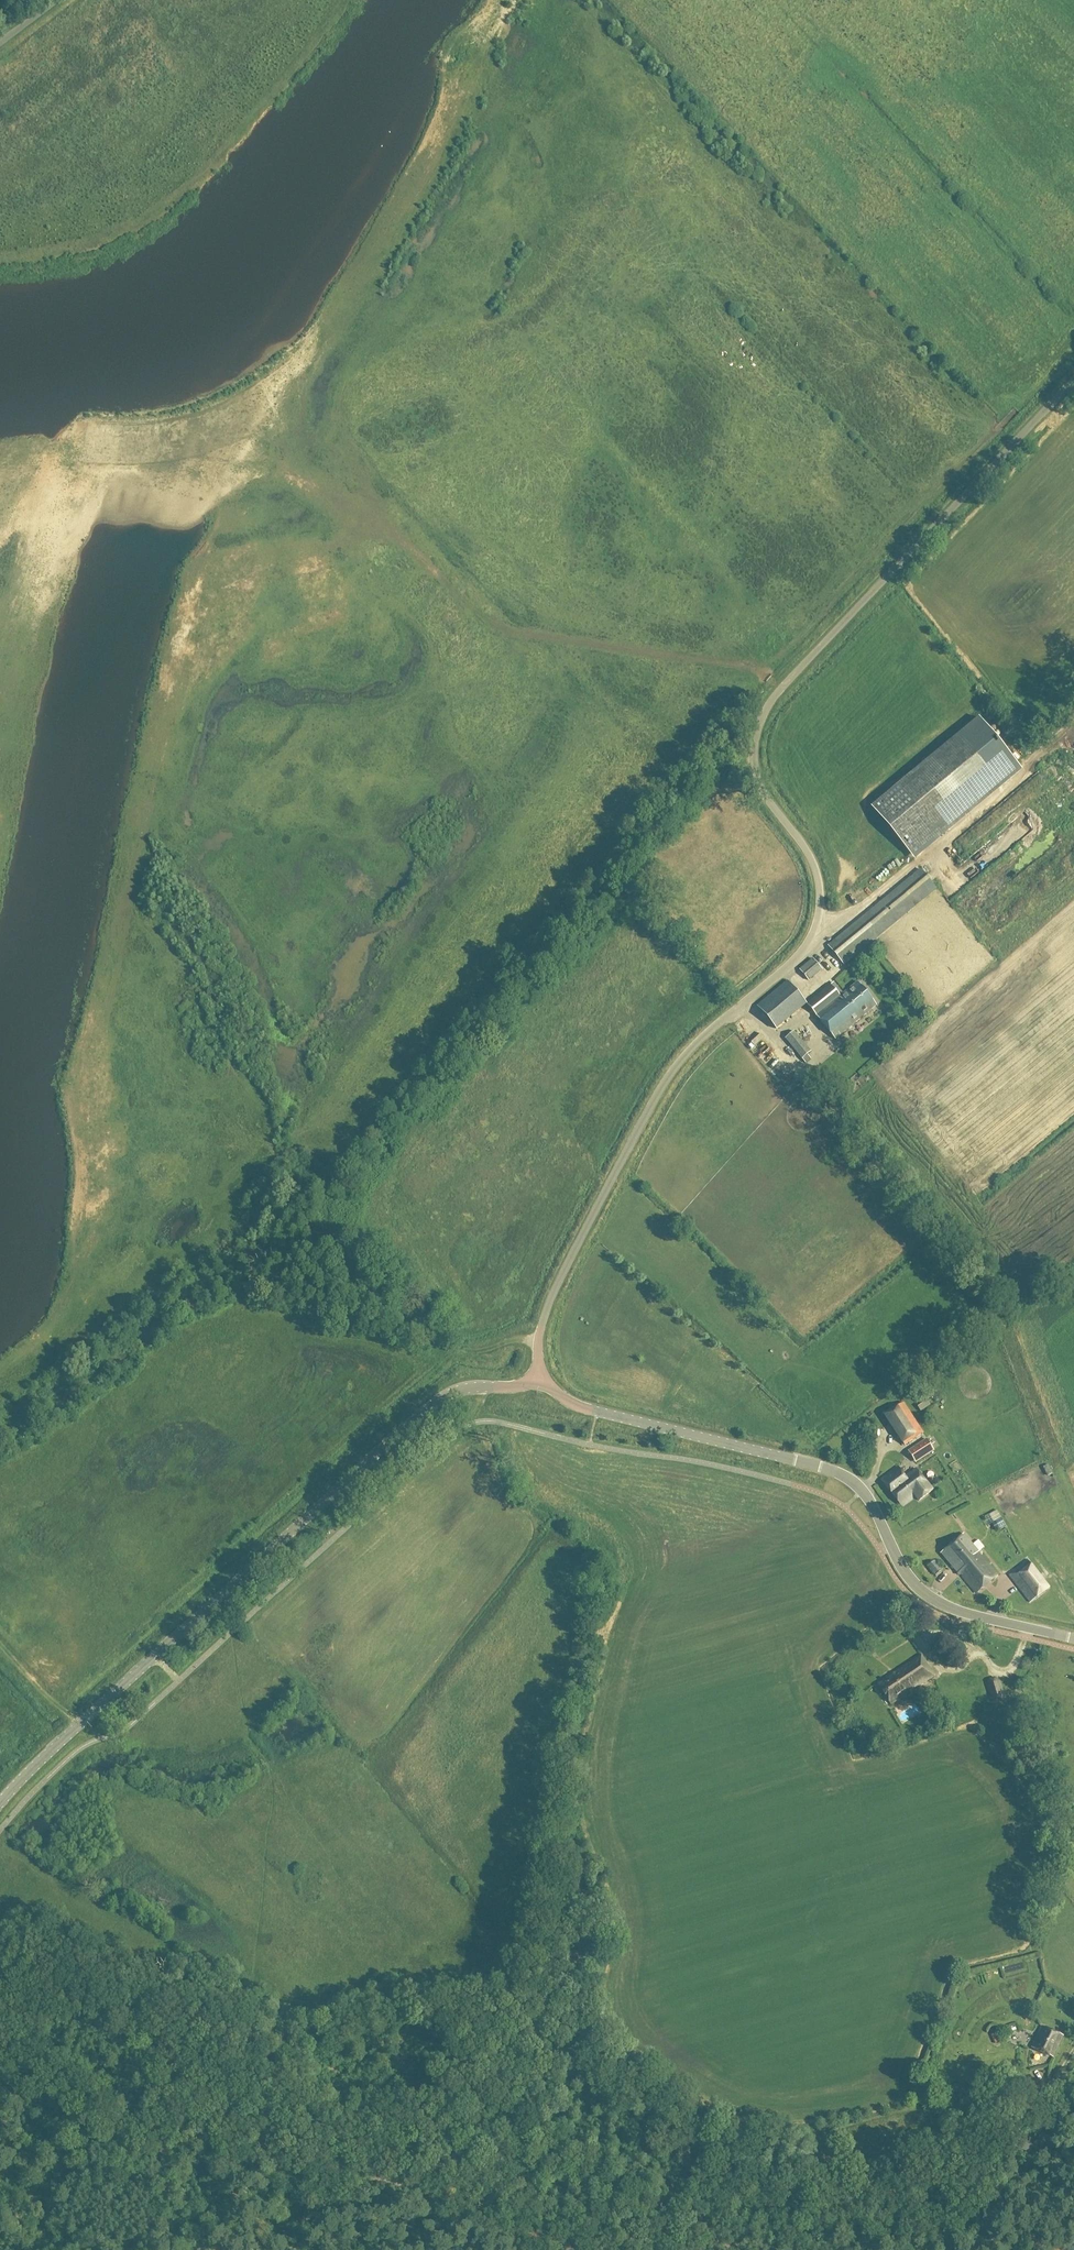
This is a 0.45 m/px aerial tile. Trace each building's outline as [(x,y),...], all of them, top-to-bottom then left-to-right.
[(1073,741),(1049,762),(1052,766),(1073,748),(1073,729),(1068,734),(1073,741)] [(958,735),(871,807),(915,860),(1002,788),(958,735)] [(956,843),(964,850),(982,831),(974,823),(956,843)] [(882,836),(879,838),(893,856),(896,854),(882,836)] [(993,856),(1004,850),(998,837),(986,843),(993,856)] [(875,952),(869,943),(936,888),(921,870),(829,946),(844,964),(865,947),(872,955),(875,952)] [(813,958),(799,970),(809,981),(823,970),(813,958)] [(757,1006),(777,1029),(807,1004),(787,980),(757,1006)] [(834,983),(808,1004),(835,1039),(877,1005),(858,982),(843,994),(834,983)] [(802,1052),(810,1044),(795,1027),(786,1035),(802,1052)] [(904,1403),(883,1415),(902,1445),(924,1433),(904,1403)] [(927,1439),(908,1451),(916,1463),(935,1451),(927,1439)] [(916,1469),(905,1477),(898,1468),(882,1480),(901,1506),(915,1496),(918,1501),(932,1491),(916,1469)] [(997,1510),(991,1513),(995,1520),(1001,1517),(997,1510)] [(1004,1518),(998,1521),(1002,1529),(1008,1526),(1004,1518)] [(964,1533),(941,1553),(960,1575),(961,1574),(977,1592),(998,1575),(979,1553),(980,1552),(964,1533)] [(935,1560),(928,1566),(935,1576),(942,1569),(935,1560)] [(1028,1560),(1009,1574),(1030,1604),(1050,1589),(1028,1560)] [(878,1685),(892,1705),(934,1676),(920,1656),(878,1685)] [(1005,1694),(1001,1681),(996,1678),(989,1680),(987,1685),(991,1699),(996,1703),(1003,1701),(1005,1694)] [(1006,1737),(1017,1729),(1011,1721),(1000,1729),(1006,1737)] [(1042,2026),(1032,2048),(1054,2058),(1064,2036),(1042,2026)] [(981,2119),(973,2114),(964,2130),(971,2134),(981,2119)]
